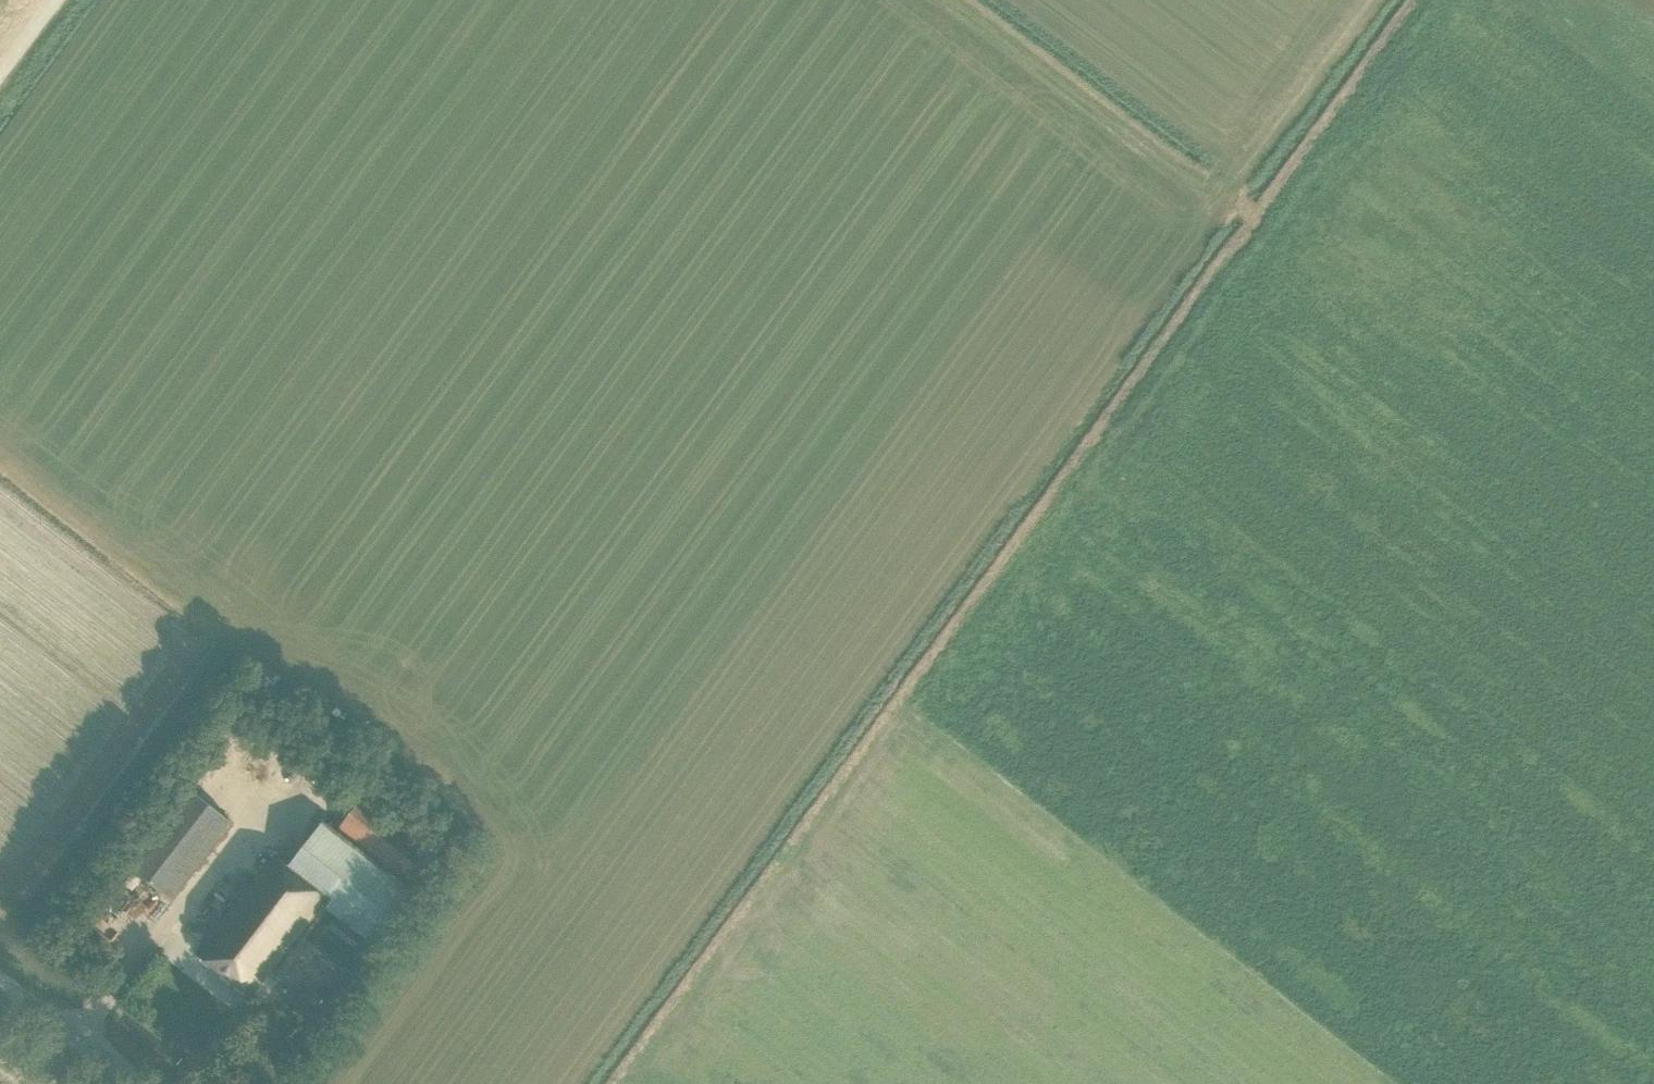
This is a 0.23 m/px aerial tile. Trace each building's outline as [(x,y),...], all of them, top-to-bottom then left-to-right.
[(189,789),(129,867),(171,901),(232,823),(189,789)] [(420,895),(414,891),(439,856),(365,798),(339,831),(325,820),(289,867),(275,856),(200,957),(252,997),(329,898),(332,900),(326,908),(380,949),(420,895)] [(315,991),(308,1001),(318,1008),(325,999),(315,991)]
